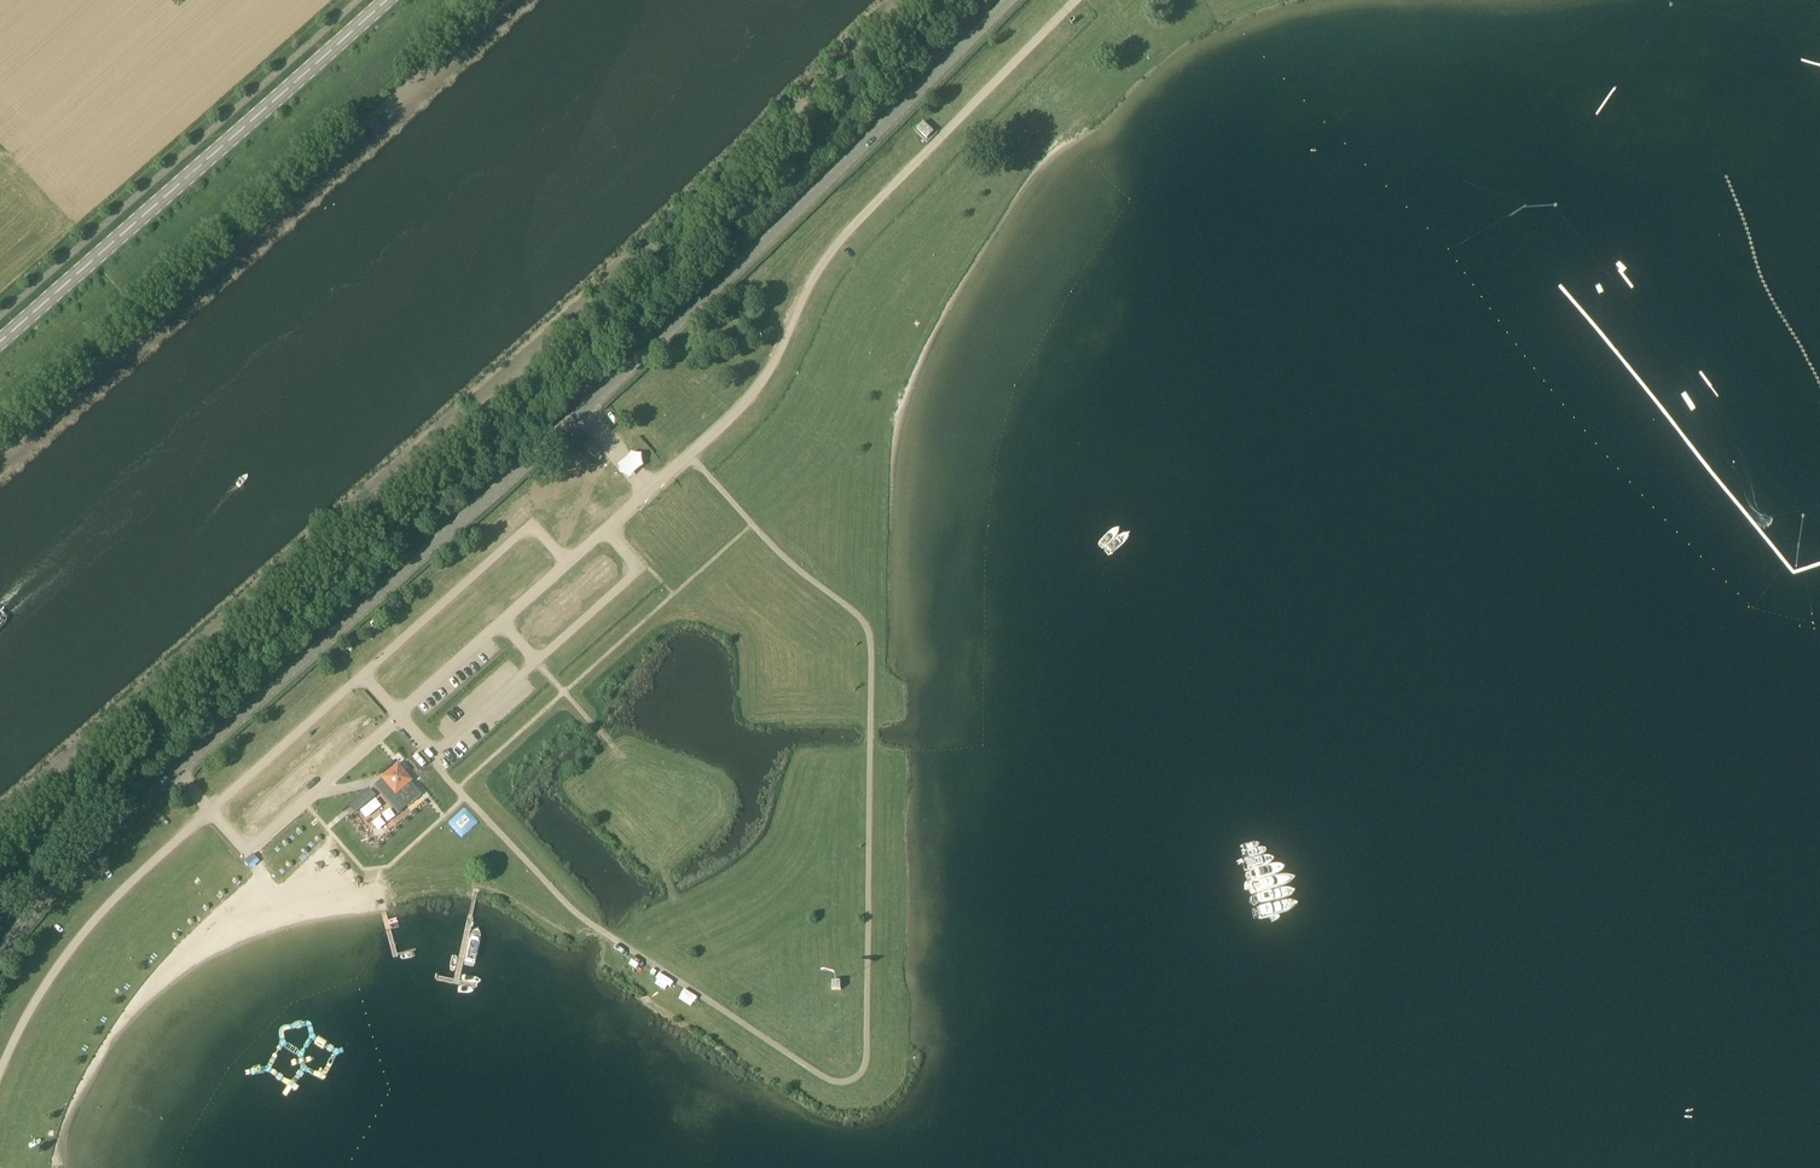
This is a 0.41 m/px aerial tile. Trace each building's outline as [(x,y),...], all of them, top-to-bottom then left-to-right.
[(923,118),(913,130),(924,139),(934,128),(923,118)] [(584,446),(595,459),(597,457),(600,454),(601,453),(590,440),(584,446)] [(398,766),(383,778),(395,793),(410,781),(398,766)]
